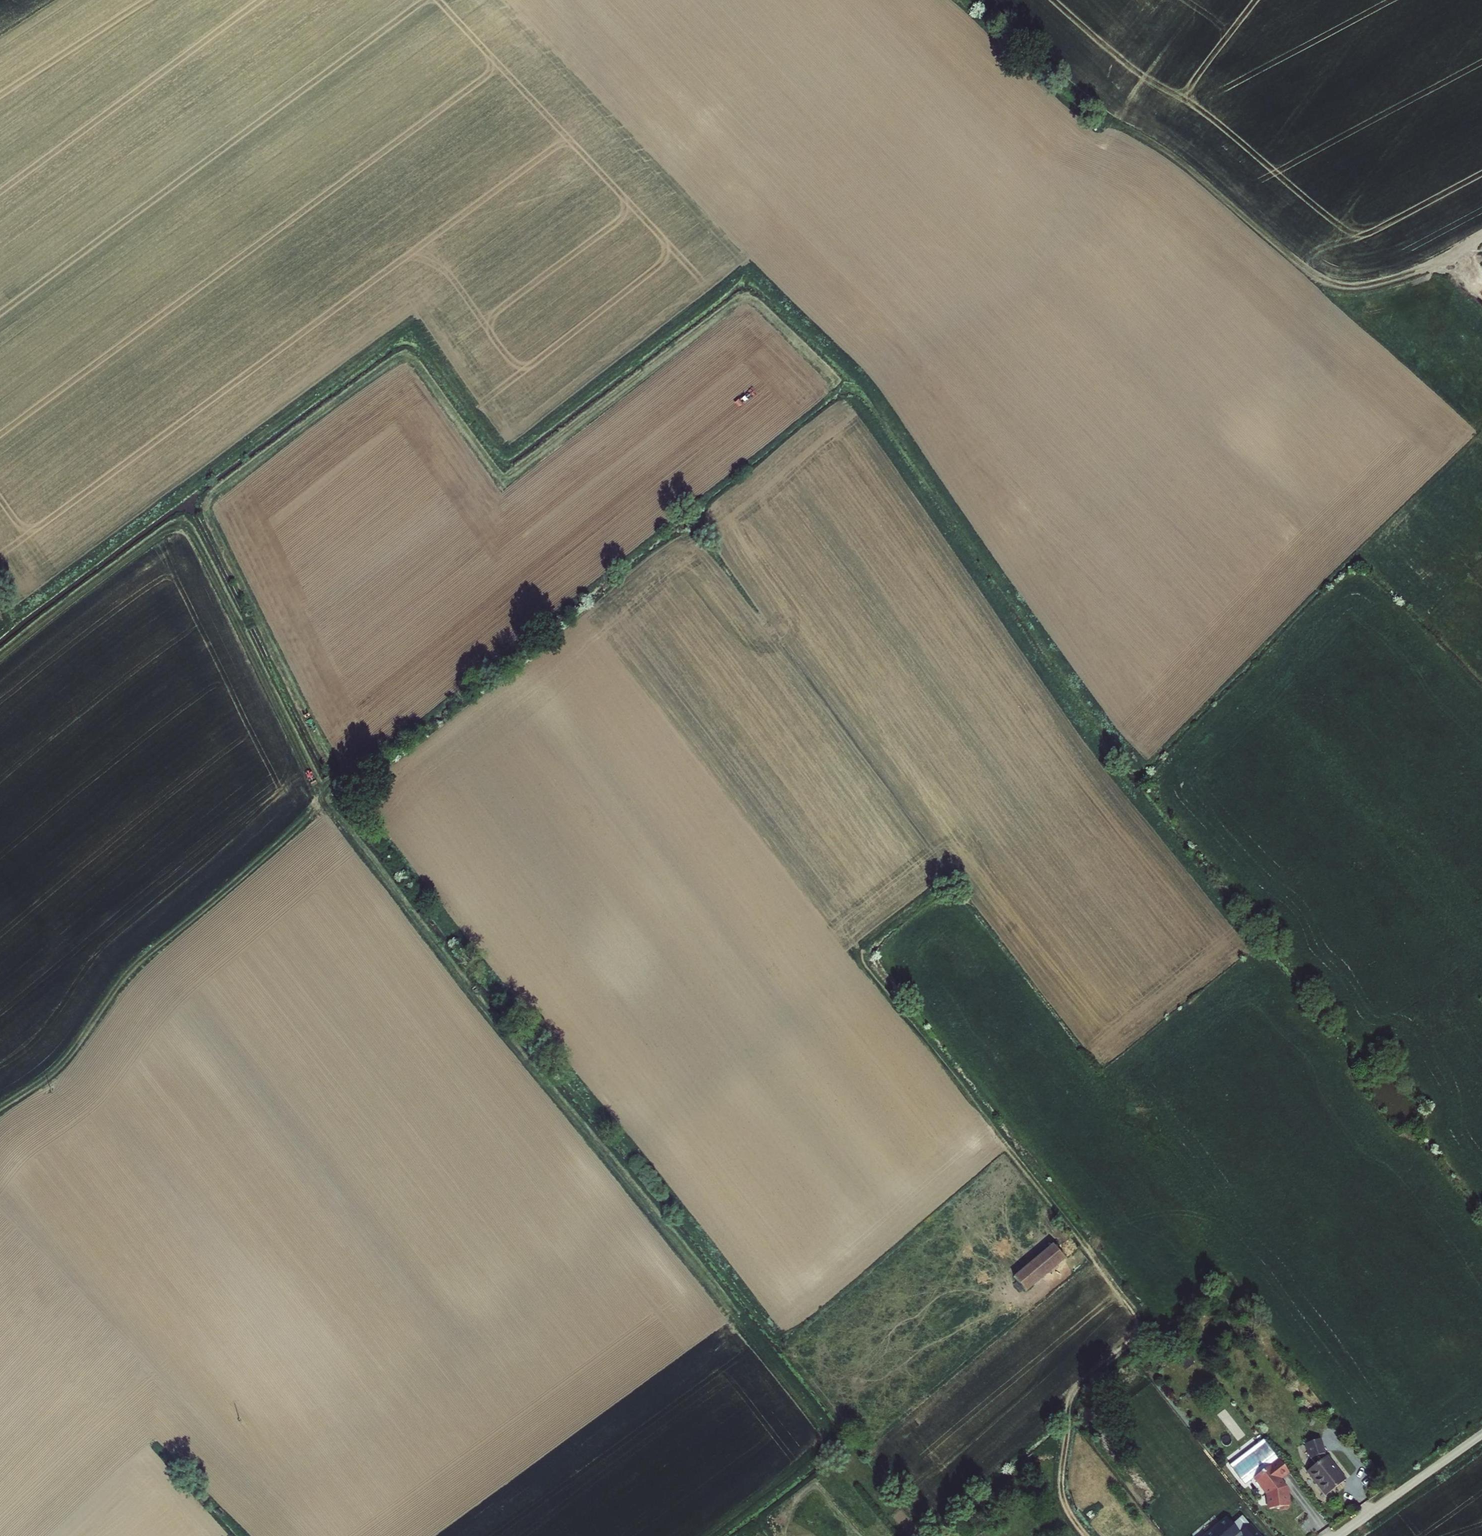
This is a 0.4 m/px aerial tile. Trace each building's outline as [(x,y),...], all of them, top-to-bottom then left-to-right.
[(1025,1292),(1065,1259),(1052,1243),(1012,1276),(1025,1292)] [(1189,1355),(1180,1362),(1186,1370),(1194,1363),(1189,1355)] [(1254,1478),(1278,1458),(1264,1438),(1229,1464),(1245,1485),(1254,1478)] [(1321,1438),(1304,1443),(1309,1458),(1326,1453),(1321,1438)] [(1306,1471),(1326,1496),(1346,1479),(1328,1455),(1306,1471)] [(1291,1506),(1289,1489),(1288,1489),(1287,1485),(1282,1478),(1289,1473),(1278,1458),(1254,1478),(1265,1494),(1268,1509),(1280,1508),(1280,1510),(1289,1509),(1289,1506),(1291,1506)] [(1240,1532),(1250,1524),(1242,1515),(1233,1523),(1240,1532)] [(1250,1523),(1250,1524),(1240,1532),(1233,1523),(1226,1516),(1203,1535),(1261,1535),(1250,1523)]
